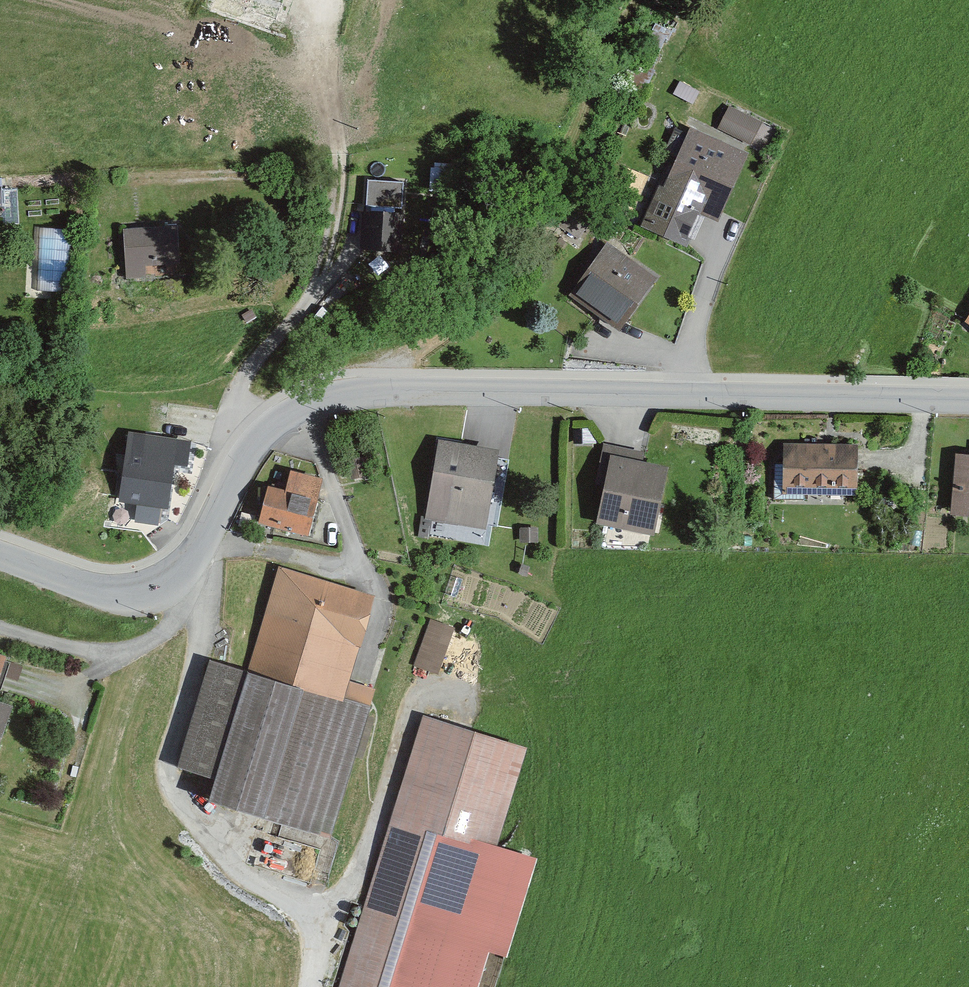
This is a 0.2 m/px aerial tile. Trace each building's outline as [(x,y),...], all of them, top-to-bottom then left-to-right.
[(277,0),(210,0),(205,17),(270,39),(282,2),(277,0)] [(761,126),(729,109),(718,129),(750,146),(761,126)] [(719,225),(750,154),(690,129),(664,189),(656,186),(639,226),(683,245),(696,215),(719,225)] [(398,257),(403,186),(366,184),(361,255),(398,257)] [(70,284),(68,222),(37,223),(39,285),(70,284)] [(180,231),(124,232),(125,281),(181,279),(180,231)] [(619,334),(656,283),(606,247),(569,299),(619,334)] [(183,448),(131,441),(123,508),(162,513),(168,466),(181,468),(183,448)] [(499,452),(437,442),(424,518),(421,518),(418,536),(472,544),(474,530),(486,532),(499,452)] [(597,468),(607,470),(596,527),(652,539),(666,471),(641,466),(644,455),(601,446),(597,468)] [(855,500),(856,449),(782,447),(782,469),(772,469),(772,503),(803,503),(803,499),(855,500)] [(955,456),(951,519),(968,520),(968,457),(955,456)] [(321,482),(290,475),(285,495),(265,490),(256,528),(307,540),(321,482)] [(536,532),(519,533),(520,546),(536,545),(536,532)] [(373,598),(278,569),(245,677),(208,665),(176,769),(214,781),(207,801),(329,838),(374,691),(347,683),(373,598)] [(433,612),(414,659),(441,670),(459,623),(433,612)] [(0,706),(0,742),(11,710),(0,706)] [(421,717),(337,986),(478,986),(488,954),(506,960),(537,861),(495,847),(525,750),(421,717)]
